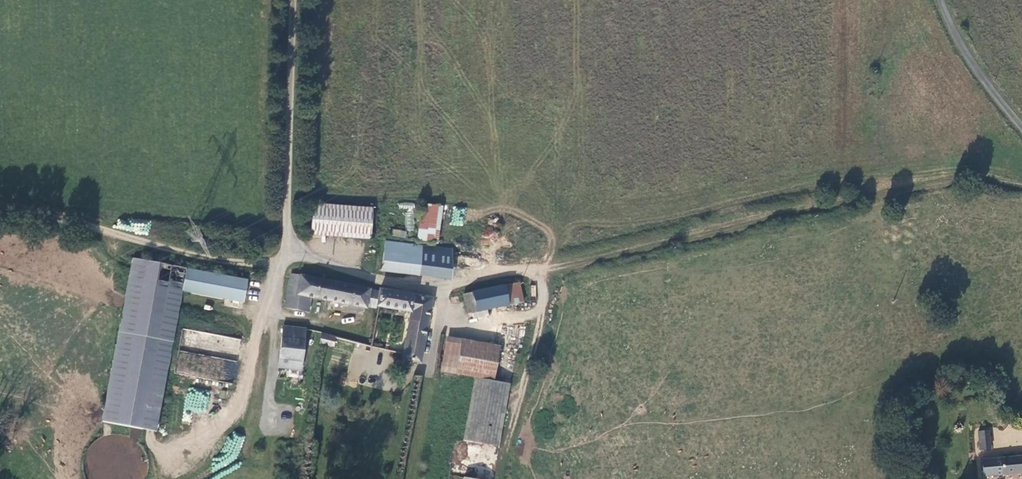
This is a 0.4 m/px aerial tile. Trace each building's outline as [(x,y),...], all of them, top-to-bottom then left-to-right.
[(414,202),(399,202),(399,209),(406,209),(406,230),(413,230),(414,202)] [(371,238),(373,207),(312,203),(310,234),(371,238)] [(438,244),(443,206),(421,203),(417,241),(438,244)] [(405,237),(406,230),(393,229),(392,236),(405,237)] [(385,241),(381,273),(418,278),(421,254),(422,246),(385,241)] [(431,255),(421,254),(418,278),(429,279),(431,255)] [(132,260),(100,424),(156,434),(183,294),(244,304),(247,281),(132,260)] [(365,308),(377,309),(380,288),(290,274),(285,308),(309,311),(311,299),(328,302),(327,307),(364,313),(365,308)] [(510,308),(525,304),(519,283),(505,286),(510,308)] [(510,308),(505,286),(471,294),(472,299),(463,301),(466,317),(510,308)] [(407,313),(400,362),(422,365),(431,295),(380,288),(377,309),(407,313)] [(305,327),(281,326),(278,370),(302,371),(305,327)] [(336,337),(320,333),(318,344),(333,348),(336,337)] [(440,371),(474,377),(493,380),(499,344),(446,336),(440,371)] [(180,351),(176,372),(230,384),(235,363),(180,351)] [(474,377),(472,387),(491,391),(493,380),(474,377)] [(510,383),(493,380),(491,391),(481,444),(498,447),(510,383)] [(195,407),(205,409),(209,392),(188,387),(183,408),(194,411),(195,407)] [(463,440),(481,444),(491,391),(472,387),(463,440)] [(978,430),(979,449),(991,449),(990,429),(978,430)] [(998,464),(999,478),(1021,477),(1021,461),(998,464)]
